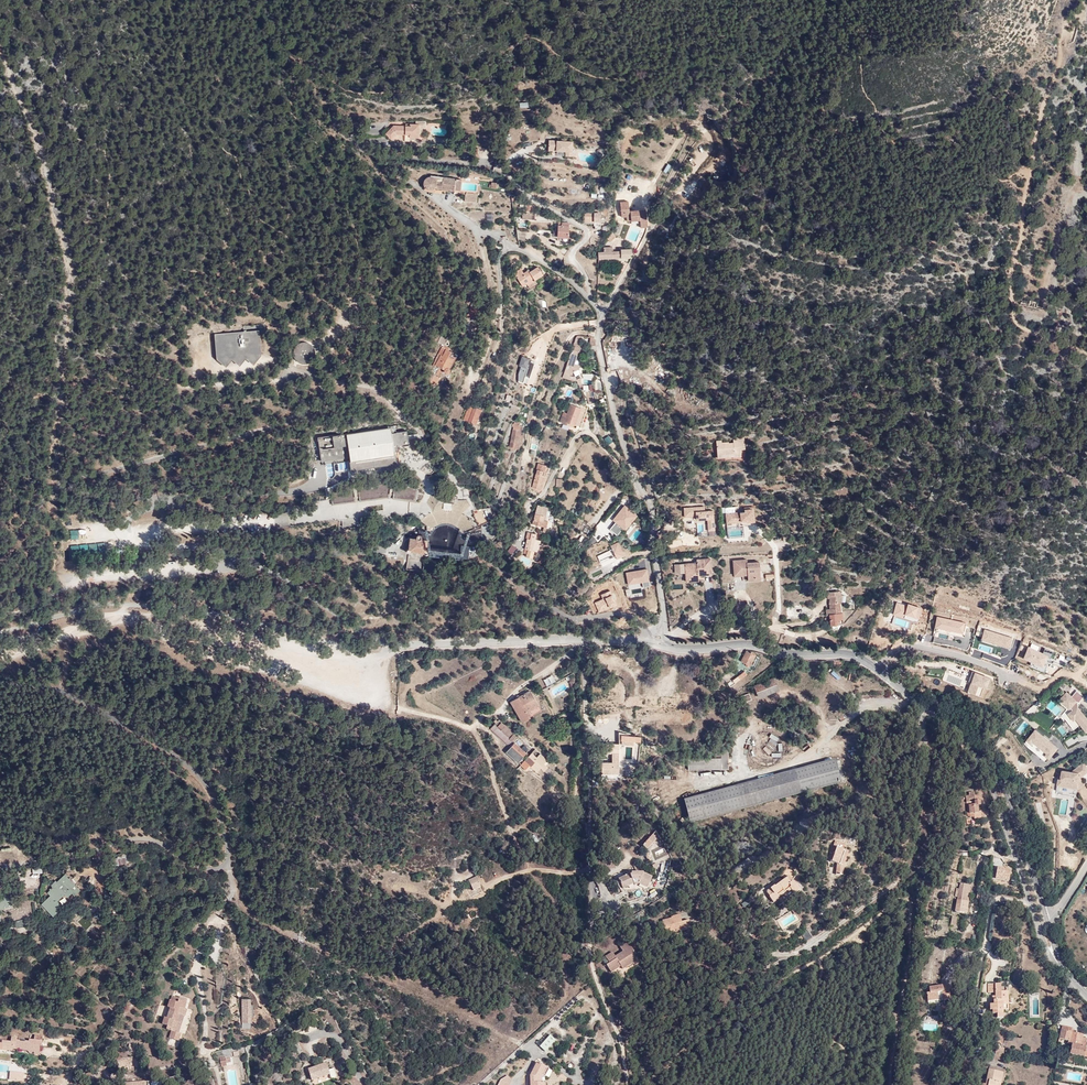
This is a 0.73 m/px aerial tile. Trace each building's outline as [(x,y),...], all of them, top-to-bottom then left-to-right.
[(394,124),(383,132),(387,136),(392,137),(395,132),(409,133),(409,138),(420,138),(421,123),(408,122),(408,125),(394,124)] [(573,143),(551,142),(551,153),(566,153),(566,158),(572,158),(573,143)] [(427,176),(421,176),(421,184),(424,184),(424,187),(432,188),(432,185),(454,187),(455,176),(427,172),(427,176)] [(476,180),(464,179),(463,186),(476,188),(476,180)] [(476,201),(476,192),(465,192),(465,201),(476,201)] [(625,210),(617,209),(616,217),(624,219),(625,210)] [(595,211),(584,211),(584,220),(594,220),(595,211)] [(561,224),(562,232),(570,231),(569,222),(561,222),(561,224)] [(619,237),(614,232),(606,239),(612,245),(619,237)] [(616,249),(606,250),(605,255),(600,255),(600,262),(622,262),(622,254),(616,254),(616,249)] [(523,265),(515,271),(523,281),(526,279),(531,285),(540,277),(538,274),(542,271),(537,265),(532,269),(529,266),(525,269),(523,265)] [(481,301),(477,300),(473,313),(481,316),(484,308),(480,306),(481,301)] [(261,329),(216,332),(218,357),(227,365),(234,358),(241,364),(247,356),(255,363),(263,353),(261,329)] [(307,340),(304,340),(302,341),(299,343),(297,345),(296,347),(295,350),(295,353),(296,355),(297,358),(299,360),(302,361),(304,362),(307,362),(310,362),(312,360),(314,359),(316,356),(317,354),(317,351),(317,348),(316,346),(314,344),(312,342),(310,341),(307,340)] [(572,349),(562,377),(570,380),(573,370),(578,371),(580,365),(575,363),(578,352),(572,349)] [(448,355),(446,354),(432,378),(437,381),(444,369),(449,371),(456,360),(451,356),(454,354),(450,351),(448,355)] [(531,360),(522,356),(519,365),(521,365),(518,374),(518,381),(521,382),(523,375),(529,377),(534,363),(531,361),(531,360)] [(646,363),(658,375),(665,369),(652,356),(646,363)] [(593,382),(592,373),(581,374),(582,383),(593,382)] [(586,398),(589,404),(596,402),(594,391),(586,392),(586,398)] [(588,406),(574,403),(571,416),(565,415),(563,424),(569,425),(570,423),(581,427),(588,406)] [(484,408),(474,405),(469,417),(479,420),(484,408)] [(392,426),(319,437),(323,460),(351,455),(353,469),(398,462),(396,447),(400,447),(399,442),(410,440),(408,428),(393,430),(392,426)] [(520,426),(512,426),(513,443),(521,443),(520,426)] [(608,445),(612,442),(608,435),(604,438),(608,445)] [(755,448),(744,448),(732,448),(732,445),(724,445),(724,463),(754,463),(755,448)] [(537,463),(530,488),(540,491),(548,466),(537,463)] [(569,478),(561,477),(561,488),(569,488),(569,478)] [(378,481),(359,484),(362,498),(389,495),(391,482),(378,481)] [(418,484),(396,481),(395,496),(416,499),(418,484)] [(354,487),(332,490),(334,502),(355,499),(354,487)] [(452,510),(451,502),(443,502),(444,511),(452,510)] [(615,522),(610,529),(617,535),(622,529),(624,531),(637,515),(624,505),(612,520),(615,522)] [(704,506),(682,507),(683,517),(696,517),(697,520),(707,520),(708,529),(714,529),(713,510),(704,510),(704,506)] [(745,511),(725,513),(726,524),(755,523),(753,506),(744,507),(745,511)] [(542,507),(535,523),(550,528),(556,511),(542,507)] [(488,509),(475,511),(478,521),(490,518),(488,509)] [(628,536),(632,541),(640,533),(636,529),(628,536)] [(533,537),(529,535),(524,550),(529,552),(528,557),(533,558),(542,536),(535,534),(533,537)] [(409,539),(408,550),(407,550),(406,552),(407,553),(407,554),(408,554),(409,553),(410,552),(424,554),(424,555),(424,556),(426,556),(428,555),(428,554),(427,553),(427,552),(428,541),(422,541),(422,539),(421,538),(421,537),(420,537),(418,536),(417,537),(416,538),(416,539),(409,539)] [(612,549),(597,556),(601,563),(615,557),(617,559),(624,555),(617,542),(610,546),(612,549)] [(512,544),(507,551),(512,554),(516,547),(512,544)] [(711,558),(696,559),(697,563),(685,563),(685,573),(686,581),(704,580),(704,577),(702,577),(701,575),(712,574),(711,558)] [(747,559),(733,560),(734,576),(748,575),(748,581),(761,580),(760,561),(747,562),(747,559)] [(685,563),(674,564),(674,574),(685,573),(685,563)] [(647,568),(625,572),(628,584),(642,582),(643,587),(650,586),(649,581),(647,568)] [(643,596),(642,588),(636,589),(636,593),(630,593),(630,598),(643,596)] [(831,592),(827,592),(828,599),(830,599),(829,604),(829,608),(825,609),(826,615),(829,615),(831,630),(838,630),(837,625),(843,624),(843,612),(841,612),(840,603),(842,603),(843,595),(841,595),(841,592),(841,591),(831,591),(831,592)] [(965,622),(936,615),(933,627),(962,634),(965,622)] [(1028,646),(1021,658),(1042,667),(1047,656),(1028,646)] [(755,656),(746,652),(741,662),(750,666),(755,656)] [(740,679),(747,674),(744,670),(737,675),(740,679)] [(989,678),(972,671),(965,691),(979,697),(983,687),(985,688),(989,678)] [(774,679),(755,687),(756,689),(752,690),(754,694),(757,692),(759,698),(779,690),(774,679)] [(564,683),(551,691),(554,696),(567,689),(564,683)] [(823,685),(821,691),(828,693),(830,687),(823,685)] [(530,690),(511,702),(522,723),(542,710),(530,690)] [(1059,700),(1060,701),(1059,702),(1067,709),(1060,716),(1064,720),(1065,718),(1074,730),(1080,725),(1086,733),(1086,717),(1078,706),(1079,705),(1078,704),(1079,703),(1084,697),(1077,691),(1072,696),(1067,692),(1059,700)] [(750,695),(737,699),(740,705),(752,701),(750,695)] [(776,697),(771,701),(775,705),(780,702),(776,697)] [(500,718),(491,727),(508,744),(517,735),(500,718)] [(1058,748),(1035,729),(1026,740),(1031,744),(1032,742),(1046,753),(1045,756),(1049,759),(1058,748)] [(1064,738),(1067,746),(1080,741),(1076,733),(1064,738)] [(516,742),(508,750),(518,762),(527,754),(516,742)] [(602,774),(619,774),(620,744),(606,744),(606,754),(612,754),(612,762),(606,762),(602,762),(602,774)] [(532,754),(524,761),(535,772),(539,767),(543,771),(548,767),(546,764),(549,761),(542,753),(536,757),(532,754)] [(802,793),(836,768),(834,761),(790,773),(732,789),(737,810),(802,793)] [(846,780),(842,763),(836,768),(840,782),(846,780)] [(1062,769),(1061,775),(1059,775),(1056,791),(1076,795),(1077,789),(1085,784),(1079,777),(1079,773),(1083,777),(1086,773),(1086,767),(1083,763),(1076,768),(1079,772),(1062,769)] [(840,782),(836,768),(802,793),(816,789),(840,782)] [(685,783),(693,784),(694,777),(686,776),(685,783)] [(651,798),(659,796),(656,786),(649,788),(651,798)] [(710,818),(737,810),(732,789),(705,796),(710,818)] [(968,797),(966,797),(967,814),(969,814),(969,820),(973,819),(974,820),(981,819),(981,813),(977,813),(977,807),(980,807),(979,796),(973,796),(973,794),(968,794),(968,797)] [(689,824),(710,818),(705,796),(683,802),(689,824)] [(652,838),(641,847),(645,851),(655,842),(652,838)] [(840,853),(841,850),(838,848),(840,844),(834,841),(832,848),(836,849),(831,863),(837,865),(835,876),(843,876),(844,868),(842,866),(844,861),(841,860),(843,854),(840,853)] [(114,858),(117,866),(128,862),(125,854),(114,858)] [(464,861),(455,859),(454,868),(462,869),(464,861)] [(996,867),(994,879),(1008,881),(1010,869),(996,867)] [(641,873),(631,873),(631,876),(626,878),(626,877),(618,880),(621,887),(626,885),(627,888),(632,886),(632,885),(635,884),(647,889),(652,878),(641,873)] [(477,878),(469,881),(472,888),(467,890),(470,897),(482,891),(480,886),(481,886),(477,878)] [(790,878),(766,894),(774,905),(782,900),(781,899),(785,896),(784,894),(789,890),(794,896),(800,893),(790,878)] [(966,915),(968,903),(965,903),(966,893),(967,887),(961,886),(960,892),(958,892),(957,895),(959,895),(957,901),(955,912),(966,915)] [(0,899),(0,909),(14,906),(11,896),(0,899)] [(679,907),(670,910),(670,912),(662,915),(666,928),(679,923),(680,925),(692,921),(689,914),(682,916),(679,907)] [(83,916),(78,922),(88,930),(93,924),(83,916)] [(16,928),(25,926),(23,919),(15,921),(16,928)] [(19,934),(27,930),(25,925),(17,929),(19,934)] [(806,932),(800,936),(805,943),(810,940),(806,932)] [(628,941),(620,946),(623,951),(615,955),(612,951),(605,956),(609,963),(606,965),(611,973),(621,966),(623,969),(637,960),(632,953),(634,951),(628,941)] [(1005,999),(1005,992),(1000,992),(1000,985),(986,985),(986,994),(993,994),(993,998),(991,998),(991,1002),(994,1002),(994,1006),(989,1006),(989,1011),(992,1011),(992,1016),(998,1016),(998,1019),(1004,1019),(1003,1011),(1008,1011),(1008,999),(1005,999)] [(948,988),(931,990),(932,994),(929,995),(926,995),(927,1002),(937,1001),(937,994),(942,994),(942,1001),(942,1003),(949,1002),(948,988)] [(182,1034),(180,1033),(185,1017),(186,1017),(188,1010),(186,1009),(188,1003),(187,1003),(188,999),(180,997),(180,998),(172,996),(168,1007),(170,1008),(167,1018),(165,1017),(162,1024),(168,1026),(166,1030),(171,1031),(169,1038),(180,1041),(182,1034)] [(1062,1026),(1060,1039),(1068,1041),(1068,1045),(1071,1046),(1070,1054),(1086,1058),(1086,1052),(1086,1044),(1083,1042),(1084,1035),(1074,1033),(1074,1032),(1072,1031),(1072,1028),(1062,1026)] [(554,1032),(543,1042),(549,1049),(559,1037),(554,1032)] [(11,1042),(4,1041),(2,1051),(13,1052),(16,1050),(28,1051),(30,1054),(40,1055),(41,1047),(42,1047),(44,1036),(35,1035),(34,1040),(30,1039),(29,1042),(17,1040),(17,1038),(12,1037),(11,1042)] [(996,1050),(994,1059),(1002,1061),(1004,1051),(996,1050)] [(225,1056),(220,1057),(221,1067),(227,1066),(226,1063),(231,1063),(230,1058),(226,1058),(225,1056)] [(327,1063),(308,1069),(312,1081),(330,1075),(332,1079),(337,1077),(334,1068),(329,1070),(327,1063)] [(546,1070),(539,1064),(528,1081),(528,1084),(538,1084),(537,1082),(541,1077),(546,1070)] [(1003,1073),(1002,1084),(1005,1084),(1008,1071),(989,1067),(989,1071),(1003,1073)] [(550,1073),(546,1070),(541,1077),(545,1080),(550,1073)] [(1002,1084),(1003,1073),(989,1071),(988,1081),(987,1084),(999,1084),(1002,1084)] [(498,1084),(509,1084),(511,1080),(507,1076),(501,1080),(498,1084)]
